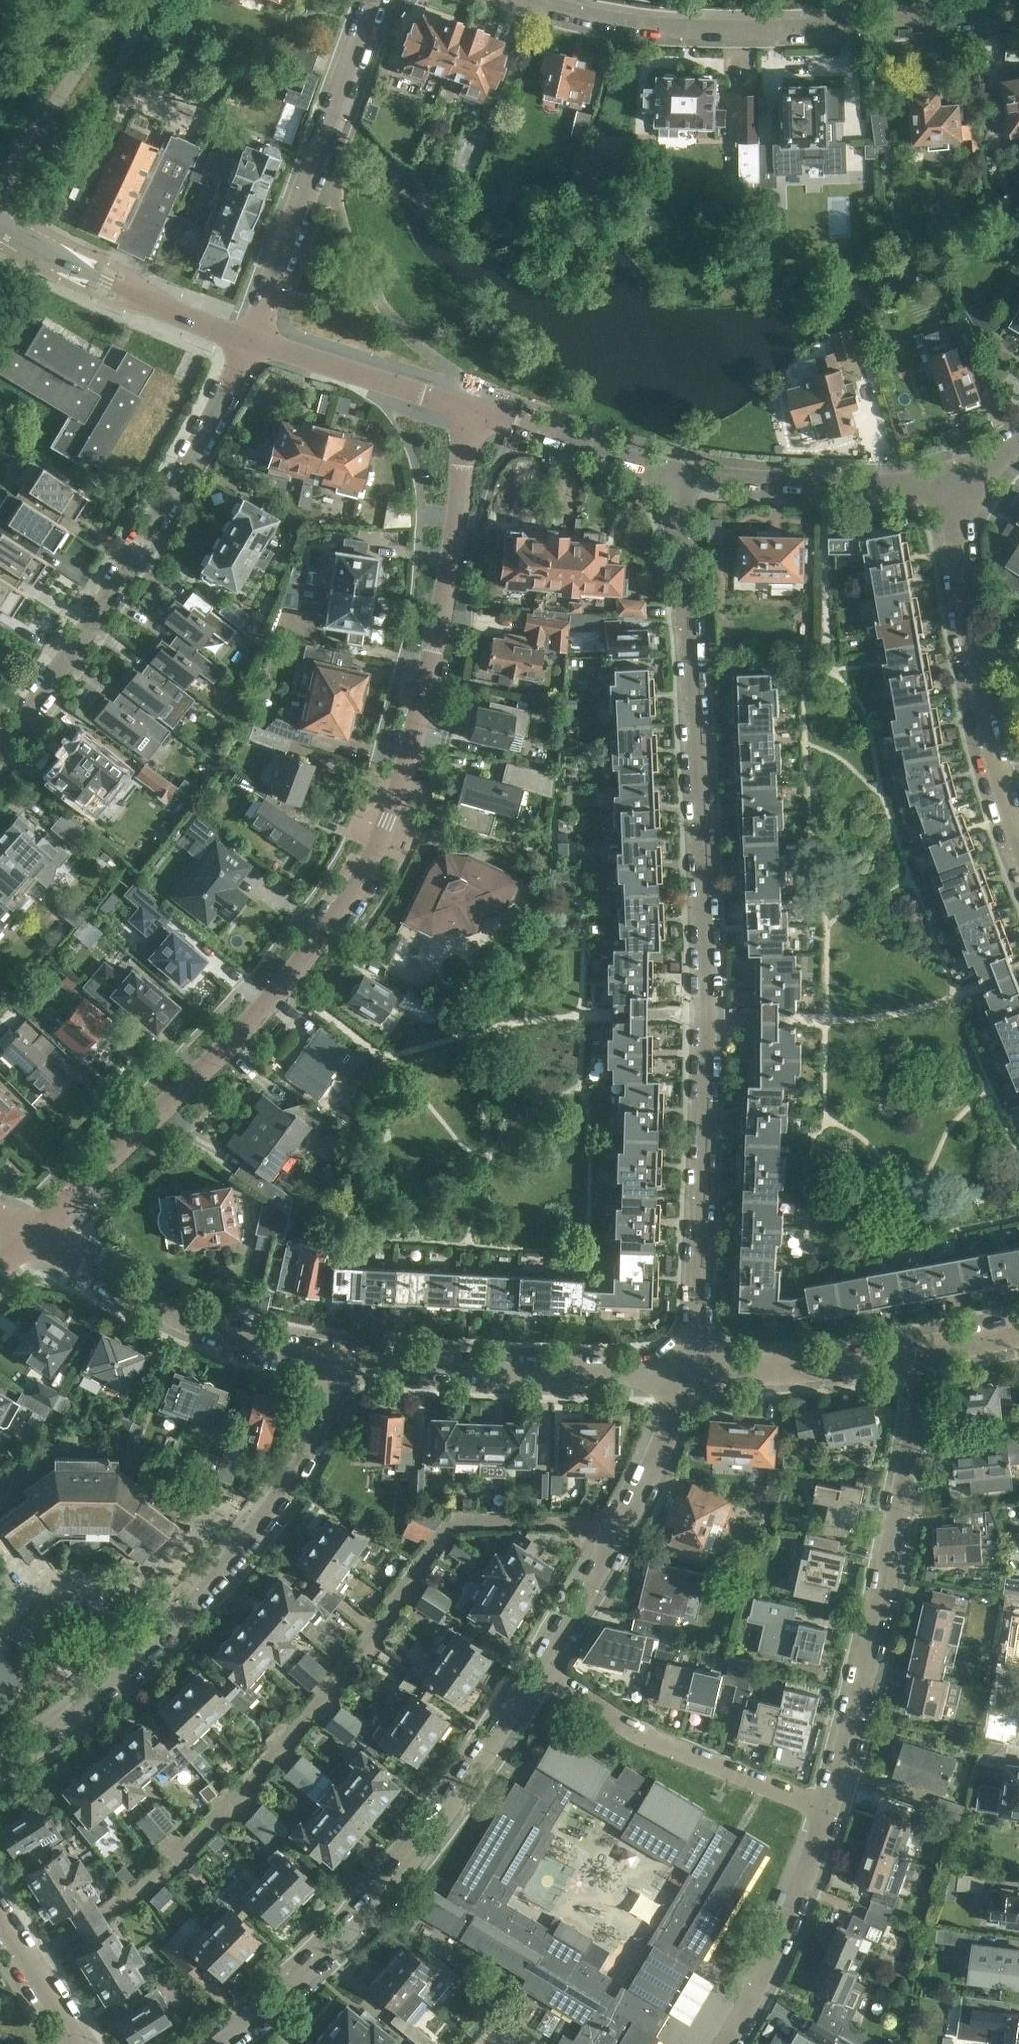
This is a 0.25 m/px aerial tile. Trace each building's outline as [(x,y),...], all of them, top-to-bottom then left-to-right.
[(402,52),(406,54),(403,65),(422,72),(426,60),(447,67),(461,26),(441,18),(440,20),(422,14),(418,26),(411,24),(402,52)] [(461,26),(447,67),(465,73),(461,87),(480,93),(485,80),(493,83),(503,56),(495,54),(499,43),(481,37),(482,33),(461,26)] [(276,59),(309,72),(319,45),(285,33),(276,59)] [(542,90),(543,90),(541,98),(562,102),(563,99),(581,103),(583,93),(588,94),(589,92),(587,91),(592,70),(587,68),(589,62),(573,58),(572,57),(568,56),(565,54),(561,53),(558,54),(552,52),(551,53),(545,52),(541,67),(547,69),(542,90)] [(318,75),(317,74),(309,72),(307,71),(300,91),(309,94),(310,95),(318,75)] [(659,116),(655,115),(655,125),(660,125),(660,128),(715,129),(715,124),(725,124),(725,108),(715,108),(716,78),(713,78),(710,74),(702,74),(699,76),(699,78),(677,77),(675,73),(667,72),(664,75),(664,76),(660,76),(660,88),(648,88),(644,92),(644,104),(647,109),(659,110),(659,116)] [(1004,81),(1008,100),(1001,101),(1007,136),(1018,134),(1018,79),(1004,81)] [(836,140),(836,136),(836,119),(845,119),(844,87),(827,88),(827,85),(784,86),(784,108),(775,108),(776,131),(785,130),(785,144),(761,145),(762,181),(762,186),(778,186),(777,173),(801,173),(801,163),(801,161),(826,161),(827,170),(847,170),(846,140),(836,140)] [(916,142),(929,141),(929,150),(951,148),(951,139),(963,138),(963,139),(973,138),(974,151),(980,150),(974,123),(962,123),(960,103),(942,105),(940,89),(928,90),(925,88),(917,89),(915,91),(911,92),(916,142)] [(759,93),(738,93),(739,141),(740,141),(740,181),(760,181),(760,141),(759,93)] [(481,128),(491,131),(495,118),(494,118),(500,98),(491,95),(481,128)] [(590,113),(576,110),(571,135),(584,138),(590,113)] [(887,112),(872,114),(876,145),(891,143),(887,112)] [(127,123),(80,224),(116,241),(115,245),(116,245),(120,243),(121,247),(125,246),(126,250),(130,248),(131,252),(143,257),(144,254),(152,258),(161,237),(172,213),(193,166),(197,156),(201,149),(198,148),(199,146),(176,136),(176,138),(165,133),(158,149),(144,143),(149,133),(127,123)] [(193,166),(214,174),(220,177),(264,194),(272,173),(274,174),(281,157),(278,156),(279,153),(277,147),(270,144),(265,147),(263,150),(245,144),(239,160),(235,158),(231,168),(218,163),(218,164),(197,156),(193,166)] [(876,145),(866,145),(866,158),(876,158),(876,145)] [(612,196),(614,168),(591,167),(589,194),(612,196)] [(202,172),(193,168),(189,178),(198,182),(202,172)] [(223,200),(212,228),(246,241),(257,211),(261,208),(263,202),(263,198),(264,194),(220,177),(213,196),(223,200)] [(995,197),(1002,221),(1018,217),(1018,194),(1018,190),(995,197)] [(175,242),(185,218),(172,213),(162,237),(175,242)] [(238,261),(246,241),(212,228),(202,253),(197,266),(214,273),(213,276),(215,282),(223,285),(229,282),(230,279),(233,280),(240,262),(238,261)] [(985,298),(966,309),(982,336),(1000,325),(985,298)] [(0,357),(0,372),(69,413),(50,445),(79,463),(83,457),(100,467),(143,397),(139,394),(155,367),(127,351),(116,369),(101,360),(103,358),(42,321),(40,323),(26,315),(0,357)] [(958,341),(975,335),(968,316),(951,322),(958,341)] [(805,383),(788,388),(799,425),(815,420),(820,438),(858,428),(852,407),(861,405),(854,381),(846,383),(842,368),(841,368),(839,360),(850,357),(854,374),(865,370),(861,353),(854,327),(831,333),(836,351),(818,356),(822,373),(804,378),(805,383)] [(961,345),(932,355),(950,407),(963,403),(966,408),(980,403),(978,398),(979,398),(961,345)] [(333,395),(321,392),(317,409),(329,413),(333,395)] [(351,397),(338,394),(334,410),(347,413),(351,397)] [(291,471),(305,474),(298,506),(311,510),(312,483),(316,471),(327,427),(311,423),(310,428),(281,421),(277,441),(275,440),(274,446),(270,445),(266,460),(270,461),(269,463),(270,464),(268,473),(289,478),(291,471)] [(961,435),(958,426),(944,431),(948,440),(961,435)] [(327,427),(316,471),(312,483),(317,484),(320,472),(324,473),(322,479),(337,483),(336,490),(357,496),(359,487),(360,487),(362,482),(365,483),(369,477),(370,476),(365,470),(366,464),(365,464),(370,443),(341,436),(343,431),(327,427)] [(22,486),(16,495),(56,521),(62,511),(68,515),(83,493),(31,459),(16,482),(22,486)] [(0,520),(0,530),(35,553),(41,544),(47,548),(62,525),(56,521),(16,495),(10,491),(0,507),(0,517),(1,518),(0,520)] [(232,518),(222,536),(268,561),(273,552),(263,546),(269,536),(267,536),(277,519),(241,498),(231,517),(232,518)] [(322,508),(311,505),(311,510),(309,519),(318,522),(322,508)] [(724,505),(712,505),(712,516),(724,515),(724,505)] [(525,585),(543,587),(547,538),(525,536),(525,534),(522,530),(509,529),(505,533),(504,556),(502,556),(501,576),(505,577),(504,587),(525,588),(525,585)] [(775,577),(775,578),(777,579),(778,580),(780,581),(783,582),(786,582),(788,581),(791,580),(793,578),(793,577),(805,577),(805,536),(780,536),(780,529),(759,529),(759,536),(743,535),(743,544),(740,548),(740,555),(742,558),(742,577),(775,577)] [(14,585),(20,576),(26,580),(41,557),(35,553),(0,530),(0,576),(14,585)] [(547,538),(543,587),(543,588),(578,591),(578,589),(581,540),(566,539),(566,532),(547,530),(547,538)] [(581,540),(578,589),(625,592),(626,577),(621,577),(622,562),(618,562),(619,554),(605,552),(606,542),(603,542),(604,533),(584,531),(584,535),(581,535),(581,540)] [(865,551),(865,553),(867,565),(911,558),(910,553),(909,545),(903,545),(901,531),(869,536),(867,536),(870,550),(865,551)] [(268,561),(222,536),(213,551),(211,550),(200,569),(202,570),(200,574),(202,579),(210,583),(215,583),(217,579),(236,589),(246,573),(247,573),(253,564),(263,570),(268,561)] [(338,536),(336,551),(365,556),(368,541),(338,536)] [(867,536),(830,536),(830,553),(842,553),(842,555),(854,555),(854,553),(865,553),(865,551),(870,550),(867,536)] [(1011,567),(1001,582),(1018,594),(1018,544),(1006,564),(1011,567)] [(288,580),(317,585),(373,593),(374,586),(373,586),(374,575),(376,575),(379,573),(380,565),(379,561),(377,560),(377,557),(365,556),(336,551),(335,555),(326,553),(323,571),(319,570),(306,567),(307,563),(295,559),(290,574),(288,580)] [(278,567),(284,557),(276,553),(271,563),(278,567)] [(294,562),(284,557),(278,567),(290,574),(294,562)] [(911,558),(867,565),(869,579),(875,578),(878,592),(911,587),(908,573),(913,572),(911,563),(911,558)] [(6,612),(20,589),(14,585),(0,576),(0,608),(6,612)] [(300,599),(314,601),(327,604),(324,624),(347,628),(346,637),(362,639),(363,630),(366,631),(370,602),(371,602),(373,593),(317,585),(288,580),(279,605),(299,608),(300,599)] [(874,607),(877,621),(920,614),(918,599),(913,600),(911,587),(878,592),(881,606),(874,607)] [(167,608),(171,611),(164,621),(178,632),(198,647),(199,648),(212,631),(227,642),(236,630),(210,610),(213,606),(193,590),(183,604),(175,598),(167,608)] [(228,598),(219,610),(218,611),(239,627),(246,617),(249,614),(228,598)] [(534,598),(533,609),(542,609),(543,599),(534,598)] [(619,599),(618,614),(645,617),(644,601),(619,599)] [(576,601),(569,600),(568,612),(576,613),(576,601)] [(486,670),(500,673),(511,675),(537,680),(543,647),(567,652),(569,632),(570,614),(570,612),(533,609),(533,613),(527,612),(524,629),(529,630),(528,636),(505,632),(503,638),(493,636),(492,641),(489,642),(488,647),(490,651),(486,670)] [(598,615),(570,614),(569,632),(598,631),(598,615)] [(645,654),(644,628),(619,629),(619,620),(618,614),(598,615),(598,631),(599,631),(600,638),(606,638),(606,656),(645,654)] [(920,614),(877,621),(880,635),(886,634),(888,647),(920,642),(918,628),(923,627),(921,619),(920,614)] [(257,624),(246,617),(239,627),(249,635),(257,624)] [(158,651),(150,661),(170,676),(185,688),(198,671),(213,682),(223,670),(197,650),(198,647),(178,632),(169,644),(161,638),(154,647),(158,651)] [(884,662),(887,677),(930,669),(929,663),(928,654),(923,655),(920,642),(888,647),(890,661),(884,662)] [(353,655),(306,644),(302,662),(316,665),(309,694),(352,706),(357,707),(359,700),(360,700),(364,682),(363,682),(365,675),(349,671),(353,655)] [(122,689),(142,705),(157,716),(167,725),(180,708),(185,711),(194,699),(168,678),(170,676),(150,661),(141,672),(134,667),(126,677),(129,680),(122,689)] [(608,683),(609,697),(648,695),(648,691),(653,690),(652,681),(648,681),(647,667),(613,668),(613,682),(608,683)] [(887,677),(890,691),(895,690),(898,703),(930,697),(928,684),(932,683),(930,669),(887,677)] [(734,688),(734,697),(740,696),(740,703),(779,700),(778,686),(773,686),(772,672),(739,673),(739,687),(734,688)] [(511,675),(500,673),(498,683),(509,685),(511,675)] [(96,706),(100,709),(94,717),(133,747),(144,755),(156,739),(160,742),(170,730),(140,707),(142,705),(122,689),(112,701),(105,695),(96,706)] [(351,722),(349,718),(352,706),(309,694),(303,721),(277,715),(264,728),(291,738),(308,745),(312,729),(345,736),(346,731),(349,730),(351,722)] [(609,697),(609,712),(614,712),(615,725),(649,723),(649,710),(653,710),(653,700),(648,700),(648,695),(609,697)] [(901,716),(894,717),(897,731),(940,724),(937,710),(933,711),(930,697),(898,703),(901,716)] [(576,700),(568,699),(567,708),(575,709),(576,700)] [(740,707),(735,708),(735,716),(741,716),(741,730),(775,728),(775,715),(780,714),(779,700),(740,703),(740,707)] [(494,702),(493,708),(493,709),(480,706),(479,709),(476,711),(475,717),(476,719),(475,725),(472,727),(470,733),(472,735),(471,739),(507,747),(511,732),(523,735),(529,710),(494,702)] [(615,725),(615,739),(611,739),(611,753),(650,751),(650,746),(655,745),(655,736),(650,737),(649,723),(615,725)] [(291,738),(264,728),(253,724),(249,736),(286,751),(291,738)] [(940,724),(897,731),(900,745),(906,744),(909,762),(940,754),(937,739),(943,738),(941,729),(940,724)] [(736,743),(737,752),(742,752),(742,756),(781,755),(781,742),(776,742),(775,728),(741,730),(742,743),(736,743)] [(948,729),(949,737),(957,736),(956,728),(948,729)] [(52,769),(54,770),(50,775),(66,787),(64,789),(68,793),(68,794),(72,796),(71,798),(71,799),(71,800),(71,801),(72,802),(74,803),(75,803),(76,802),(77,802),(77,800),(81,803),(82,803),(91,810),(103,796),(104,797),(113,785),(123,792),(133,779),(79,737),(60,762),(58,761),(52,769)] [(223,755),(213,748),(207,755),(218,763),(223,755)] [(655,756),(651,757),(650,751),(611,753),(611,768),(617,768),(617,780),(652,778),(651,765),(656,765),(655,756)] [(284,753),(270,791),(270,794),(297,804),(297,803),(299,803),(313,764),(284,753)] [(905,775),(909,789),(948,778),(953,777),(951,772),(949,764),(945,765),(944,761),(942,761),(940,754),(909,762),(911,774),(905,775)] [(742,763),(737,763),(737,772),(743,772),(744,785),(778,783),(777,771),(782,770),(781,755),(742,756),(742,763)] [(142,760),(133,773),(154,788),(155,788),(166,796),(175,784),(142,760)] [(465,771),(457,799),(451,823),(490,834),(496,810),(515,815),(523,788),(552,797),(553,773),(548,771),(526,766),(508,762),(503,782),(465,771)] [(225,763),(219,772),(260,800),(266,792),(225,763)] [(948,778),(909,789),(913,803),(917,801),(923,817),(954,806),(952,799),(954,798),(953,793),(957,792),(953,777),(948,778)] [(617,780),(618,794),(612,794),(613,810),(653,808),(653,802),(657,801),(657,792),(652,792),(652,779),(617,780)] [(970,779),(962,781),(964,789),(972,787),(970,779)] [(193,797),(197,791),(186,783),(181,790),(193,797)] [(739,799),(739,808),(744,808),(745,813),(784,812),(783,798),(778,798),(778,783),(744,785),(744,799),(739,799)] [(269,791),(265,798),(249,820),(301,856),(316,835),(291,818),(297,804),(270,794),(270,791),(269,791)] [(954,806),(923,817),(927,830),(922,832),(927,845),(969,830),(964,816),(959,818),(954,806)] [(653,808),(613,810),(614,823),(619,823),(620,837),(654,835),(653,821),(658,821),(658,813),(653,813),(653,808)] [(978,808),(971,811),(975,820),(981,818),(978,808)] [(195,815),(190,810),(179,823),(185,828),(195,815)] [(784,812),(745,813),(745,819),(740,819),(740,828),(745,828),(746,843),(780,842),(780,827),(785,826),(784,812)] [(0,835),(0,845),(28,871),(45,885),(51,877),(52,865),(62,854),(18,816),(9,827),(8,826),(0,835)] [(183,832),(208,854),(207,853),(205,856),(208,858),(189,883),(188,883),(178,895),(201,913),(211,901),(230,915),(242,899),(224,884),(240,863),(215,845),(222,838),(197,816),(183,832)] [(52,828),(72,845),(81,835),(61,818),(52,828)] [(969,830),(927,845),(931,858),(937,856),(942,869),(974,857),(969,844),(973,843),(970,835),(969,830)] [(615,851),(615,865),(655,863),(655,858),(660,858),(659,849),(654,849),(654,835),(620,837),(620,850),(615,851)] [(741,855),(742,864),(747,864),(747,870),(786,869),(786,854),(781,854),(780,842),(746,843),(747,855),(741,855)] [(17,907),(28,894),(19,887),(22,883),(24,885),(27,882),(22,878),(28,871),(0,845),(0,893),(17,907)] [(428,868),(404,919),(431,933),(453,925),(467,932),(477,928),(483,914),(505,907),(518,879),(467,855),(451,854),(450,851),(438,855),(440,858),(428,868)] [(974,857),(942,869),(946,882),(941,884),(946,898),(988,883),(983,869),(979,870),(974,857)] [(655,863),(615,865),(616,880),(621,879),(622,892),(656,891),(656,878),(661,878),(660,868),(655,868),(655,863)] [(568,878),(568,867),(557,868),(557,879),(568,878)] [(786,869),(747,870),(747,877),(742,877),(742,884),(748,884),(748,897),(782,896),(781,883),(787,882),(786,869)] [(184,941),(186,939),(175,930),(173,932),(164,924),(173,913),(136,882),(126,894),(141,906),(130,919),(150,937),(142,947),(152,955),(151,956),(183,984),(193,972),(195,974),(204,965),(202,963),(204,960),(184,941)] [(988,883),(946,898),(951,911),(956,909),(961,923),(993,911),(988,898),(992,896),(988,883)] [(617,907),(618,921),(658,919),(657,913),(662,913),(662,905),(657,905),(656,891),(622,892),(622,906),(617,907)] [(0,893),(0,931),(8,922),(6,920),(17,907),(0,893)] [(102,916),(115,899),(107,893),(94,910),(102,916)] [(744,912),(744,920),(749,920),(749,925),(789,924),(788,910),(783,910),(782,896),(748,897),(749,911),(744,912)] [(78,913),(62,900),(57,900),(52,905),(53,912),(67,925),(74,924),(79,918),(78,913)] [(993,911),(961,923),(966,934),(960,937),(966,950),(1003,937),(1007,935),(1005,929),(1002,921),(997,923),(993,911)] [(81,935),(89,925),(82,919),(74,929),(81,935)] [(658,919),(618,921),(618,935),(624,935),(624,950),(647,949),(658,949),(658,933),(663,933),(663,924),(658,924),(658,919)] [(789,924),(749,925),(750,931),(744,931),(745,940),(750,940),(751,953),(763,953),(785,953),(784,938),(789,938),(789,924)] [(1003,937),(966,950),(971,964),(976,962),(983,981),(1015,970),(1008,955),(1009,955),(1007,951),(1012,949),(1009,940),(1007,935),(1003,937)] [(607,962),(607,977),(646,977),(646,971),(652,971),(652,963),(646,963),(647,949),(624,950),(612,950),(612,962),(607,962)] [(757,967),(757,976),(762,976),(762,981),(802,981),(802,967),(796,967),(796,953),(785,953),(763,953),(763,967),(757,967)] [(105,962),(84,987),(106,1006),(115,995),(124,1003),(122,1005),(133,1014),(135,1012),(156,1030),(166,1019),(168,1021),(176,1011),(174,1009),(177,1006),(145,978),(144,979),(134,970),(125,980),(105,962)] [(986,990),(992,1007),(988,1008),(993,1021),(1018,1011),(1018,982),(1015,970),(983,981),(986,990)] [(396,997),(388,992),(363,976),(348,1000),(368,1011),(366,1013),(377,1020),(379,1018),(382,1019),(396,997)] [(646,977),(607,977),(607,991),(612,991),(612,1009),(628,1009),(628,1014),(645,1014),(645,996),(646,995),(646,991),(652,991),(652,983),(646,983),(646,977)] [(76,985),(68,978),(61,986),(69,993),(76,985)] [(762,987),(757,987),(757,996),(762,996),(762,1000),(763,1000),(764,1010),(763,1019),(780,1019),(781,1013),(797,1013),(797,996),(802,996),(802,981),(762,981),(762,987)] [(438,1009),(412,993),(408,990),(400,1004),(430,1022),(438,1009)] [(84,999),(55,1032),(81,1054),(91,1043),(97,1038),(100,1033),(110,1021),(84,999)] [(993,1021),(999,1035),(1003,1033),(1009,1046),(1018,1042),(1018,1011),(993,1021)] [(606,1038),(607,1052),(646,1052),(646,1046),(651,1046),(651,1037),(646,1037),(646,1033),(645,1033),(645,1014),(628,1014),(628,1020),(611,1021),(612,1038),(606,1038)] [(762,1038),(762,1042),(757,1042),(757,1052),(762,1052),(762,1056),(802,1056),(802,1042),(797,1042),(797,1025),(780,1025),(780,1019),(763,1019),(763,1038),(762,1038)] [(24,1021),(14,1033),(8,1028),(0,1038),(0,1045),(22,1064),(19,1068),(43,1090),(42,1092),(46,1095),(49,1091),(48,1090),(50,1088),(56,1093),(63,1085),(57,1080),(62,1075),(44,1058),(46,1056),(53,1047),(39,1035),(24,1021)] [(318,1097),(320,1095),(326,1099),(338,1084),(332,1080),(342,1066),(351,1072),(362,1058),(321,1027),(310,1042),(312,1045),(289,1075),(318,1097)] [(1009,1046),(1014,1058),(1009,1061),(1014,1074),(1018,1072),(1018,1042),(1009,1046)] [(646,1052),(607,1052),(607,1067),(612,1067),(612,1076),(623,1076),(646,1077),(645,1066),(651,1066),(651,1058),(646,1058),(646,1052)] [(802,1056),(762,1056),(762,1062),(757,1062),(757,1071),(762,1071),(763,1084),(784,1084),(796,1085),(796,1071),(801,1071),(802,1056)] [(617,1093),(617,1108),(657,1109),(657,1104),(661,1104),(662,1095),(657,1095),(658,1077),(646,1077),(623,1076),(623,1093),(617,1093)] [(744,1098),(744,1107),(749,1108),(749,1113),(788,1115),(789,1100),(783,1100),(784,1084),(763,1084),(750,1085),(750,1099),(744,1098)] [(4,1134),(5,1129),(22,1111),(0,1089),(0,1138),(4,1134)] [(260,1111),(251,1122),(291,1151),(311,1125),(314,1128),(322,1117),(302,1103),(293,1116),(263,1094),(254,1106),(260,1111)] [(657,1109),(617,1108),(616,1123),(622,1123),(621,1136),(656,1137),(657,1123),(661,1123),(661,1114),(657,1114),(657,1109)] [(360,1121),(347,1112),(337,1125),(350,1135),(360,1121)] [(749,1118),(744,1118),(743,1127),(748,1128),(748,1141),(782,1142),(782,1129),(788,1129),(788,1115),(749,1113),(749,1118)] [(291,1151),(251,1122),(241,1136),(235,1131),(227,1143),(244,1157),(232,1173),(257,1193),(259,1191),(263,1194),(289,1214),(293,1197),(270,1179),(291,1151)] [(616,1149),(615,1164),(655,1166),(655,1160),(660,1160),(660,1150),(656,1150),(656,1137),(621,1136),(621,1149),(616,1149)] [(782,1142),(748,1141),(748,1154),(742,1154),(742,1163),(747,1163),(747,1168),(786,1170),(787,1156),(781,1156),(782,1142)] [(655,1166),(615,1164),(615,1179),(620,1179),(620,1193),(654,1194),(655,1180),(659,1180),(659,1171),(655,1171),(655,1166)] [(746,1174),(741,1174),(740,1184),(746,1184),(746,1197),(779,1198),(780,1184),(785,1184),(786,1170),(747,1168),(746,1174)] [(169,1210),(169,1215),(168,1217),(172,1229),(172,1234),(182,1232),(184,1245),(188,1244),(194,1248),(202,1242),(238,1236),(229,1186),(194,1191),(193,1189),(179,1191),(179,1194),(176,1194),(178,1208),(169,1210)] [(614,1205),(614,1220),(653,1221),(654,1215),(658,1215),(658,1206),(654,1206),(654,1194),(620,1193),(619,1205),(614,1205)] [(289,1214),(263,1194),(255,1232),(272,1235),(273,1230),(285,1232),(289,1214)] [(739,1221),(740,1221),(744,1221),(744,1226),(783,1227),(784,1213),(778,1212),(779,1198),(746,1197),(745,1211),(740,1211),(739,1221)] [(653,1236),(657,1236),(657,1226),(653,1226),(653,1221),(614,1220),(613,1235),(618,1235),(618,1247),(652,1249),(653,1236)] [(744,1231),(739,1231),(738,1240),(743,1240),(743,1253),(777,1254),(777,1241),(782,1241),(783,1227),(744,1226),(744,1231)] [(284,1241),(285,1234),(275,1232),(274,1239),(284,1241)] [(329,1249),(287,1240),(277,1288),(318,1298),(325,1265),(325,1264),(329,1249)] [(656,1263),(652,1263),(652,1249),(618,1247),(618,1262),(612,1262),(612,1275),(651,1277),(652,1271),(656,1271),(656,1263)] [(989,1253),(995,1285),(1018,1280),(1018,1247),(989,1253)] [(737,1267),(737,1275),(742,1276),(742,1281),(781,1283),(781,1269),(776,1268),(777,1254),(743,1253),(742,1267),(737,1267)] [(989,1253),(959,1258),(965,1290),(995,1285),(989,1253)] [(959,1258),(929,1263),(935,1295),(965,1290),(959,1258)] [(929,1263),(899,1268),(905,1301),(935,1295),(929,1263)] [(331,1298),(362,1300),(364,1266),(332,1264),(331,1298)] [(364,1266),(362,1300),(394,1302),(397,1268),(364,1266)] [(397,1268),(394,1302),(424,1303),(426,1270),(397,1268)] [(899,1268),(868,1274),(874,1306),(905,1301),(899,1268)] [(426,1270),(424,1303),(454,1305),(456,1271),(426,1270)] [(456,1271),(454,1305),(486,1307),(488,1273),(456,1271)] [(488,1273),(486,1307),(516,1308),(519,1275),(488,1273)] [(868,1274),(837,1279),(844,1312),(874,1306),(868,1274)] [(519,1275),(516,1308),(547,1310),(549,1276),(519,1275)] [(598,1289),(597,1304),(604,1304),(606,1307),(612,1307),(615,1305),(626,1305),(628,1308),(634,1308),(636,1305),(651,1306),(651,1291),(655,1292),(656,1282),(651,1282),(651,1277),(612,1275),(612,1289),(598,1289)] [(549,1276),(547,1310),(579,1312),(580,1308),(596,1309),(597,1304),(598,1289),(581,1288),(581,1278),(549,1276)] [(796,1296),(796,1316),(796,1317),(812,1313),(814,1317),(844,1312),(837,1279),(807,1285),(809,1294),(796,1296)] [(781,1283),(742,1281),(741,1286),(736,1286),(736,1295),(741,1295),(741,1309),(754,1310),(756,1313),(762,1313),(764,1310),(777,1311),(779,1314),(784,1314),(786,1311),(794,1311),(794,1297),(780,1296),(781,1283)] [(62,1326),(42,1312),(15,1349),(50,1374),(71,1344),(70,1343),(76,1335),(62,1325),(62,1326)] [(434,1322),(423,1321),(422,1332),(433,1333),(434,1322)] [(524,1323),(516,1323),(516,1335),(524,1335),(524,1323)] [(479,1325),(468,1324),(468,1333),(479,1333),(479,1325)] [(493,1335),(501,1336),(501,1328),(493,1327),(493,1335)] [(81,1372),(103,1383),(123,1344),(121,1343),(120,1339),(114,1336),(110,1337),(101,1333),(81,1372)] [(123,1344),(103,1383),(125,1394),(144,1355),(135,1350),(134,1346),(128,1343),(124,1344),(123,1344)] [(163,1399),(160,1407),(187,1417),(201,1379),(197,1378),(193,1374),(188,1374),(186,1376),(176,1372),(173,1379),(170,1378),(162,1398),(163,1399)] [(29,1393),(32,1394),(51,1405),(58,1392),(36,1379),(29,1393)] [(187,1417),(213,1427),(218,1415),(219,1416),(225,1399),(221,1398),(224,1390),(214,1386),(214,1383),(210,1380),(204,1380),(201,1379),(187,1417)] [(1011,1384),(997,1385),(995,1385),(992,1382),(985,1382),(983,1386),(959,1389),(959,1391),(956,1392),(952,1395),(953,1401),(956,1404),(960,1404),(961,1408),(958,1408),(959,1417),(981,1415),(981,1420),(1001,1418),(999,1403),(1013,1402),(1011,1384)] [(23,1400),(29,1389),(24,1386),(18,1397),(23,1400)] [(51,1406),(52,1406),(63,1412),(71,1398),(59,1391),(58,1392),(51,1405),(51,1406)] [(0,1392),(0,1424),(3,1425),(8,1424),(19,1403),(0,1392)] [(257,1395),(254,1395),(242,1440),(268,1447),(279,1401),(276,1400),(277,1397),(257,1392),(257,1395)] [(51,1405),(32,1394),(26,1406),(46,1417),(52,1406),(51,1406),(51,1405)] [(794,1408),(804,1407),(802,1398),(793,1400),(794,1408)] [(879,1432),(877,1423),(879,1420),(878,1417),(875,1416),(873,1404),(828,1413),(827,1409),(799,1415),(804,1442),(832,1437),(833,1442),(879,1432)] [(401,1415),(378,1413),(377,1433),(369,1433),(368,1449),(376,1450),(375,1457),(398,1459),(398,1467),(411,1467),(412,1454),(412,1433),(400,1433),(401,1415)] [(113,1428),(126,1433),(132,1420),(119,1415),(113,1428)] [(424,1461),(453,1463),(454,1420),(425,1419),(424,1461)] [(138,1438),(144,1425),(133,1421),(132,1420),(126,1433),(138,1438)] [(454,1420),(453,1463),(454,1463),(454,1462),(479,1463),(481,1423),(477,1423),(476,1421),(469,1421),(468,1422),(455,1422),(455,1420),(454,1420)] [(481,1423),(479,1463),(504,1464),(505,1464),(506,1421),(506,1424),(494,1423),(492,1421),(486,1421),(484,1423),(481,1423)] [(506,1421),(505,1464),(534,1465),(536,1423),(506,1421)] [(577,1476),(587,1476),(588,1423),(563,1422),(562,1471),(578,1471),(577,1476)] [(588,1423),(587,1476),(596,1476),(597,1470),(610,1470),(610,1452),(618,1452),(619,1424),(611,1424),(611,1423),(588,1423)] [(750,1425),(715,1423),(711,1460),(772,1464),(775,1425),(750,1423),(750,1425)] [(1009,1446),(1018,1445),(1018,1434),(1008,1435),(1009,1446)] [(1013,1474),(1009,1446),(953,1452),(956,1480),(1013,1474)] [(207,1451),(199,1471),(214,1477),(215,1476),(218,1466),(223,1453),(215,1450),(214,1454),(207,1451)] [(16,1544),(28,1561),(41,1551),(61,1537),(70,1537),(70,1547),(75,1549),(79,1551),(84,1551),(88,1551),(94,1550),(99,1548),(100,1538),(109,1538),(128,1552),(142,1562),(154,1545),(172,1521),(170,1519),(141,1497),(146,1491),(117,1468),(117,1458),(109,1458),(106,1455),(103,1458),(54,1457),(54,1469),(25,1490),(29,1496),(0,1517),(0,1523),(16,1544)] [(784,1457),(783,1467),(795,1468),(794,1457),(784,1457)] [(226,1469),(218,1466),(215,1476),(223,1479),(226,1469)] [(770,1466),(766,1502),(779,1503),(781,1488),(783,1467),(770,1466)] [(423,1467),(412,1467),(411,1491),(422,1492),(423,1467)] [(535,1471),(534,1495),(533,1495),(533,1510),(550,1510),(550,1496),(546,1496),(546,1491),(547,1472),(535,1471)] [(551,1474),(550,1491),(550,1493),(562,1494),(563,1474),(551,1474)] [(864,1486),(866,1476),(858,1474),(856,1484),(864,1486)] [(830,1503),(826,1521),(825,1525),(809,1524),(807,1532),(849,1536),(852,1524),(857,1524),(865,1486),(864,1486),(856,1484),(843,1481),(842,1486),(818,1481),(817,1487),(816,1487),(815,1491),(816,1491),(814,1499),(830,1503)] [(689,1497),(679,1493),(669,1521),(678,1524),(672,1541),(701,1552),(714,1519),(723,1522),(732,1499),(693,1485),(689,1497)] [(562,1494),(550,1493),(550,1496),(550,1510),(561,1510),(562,1494)] [(593,1501),(583,1496),(575,1511),(587,1511),(593,1501)] [(778,1514),(779,1503),(766,1502),(765,1514),(778,1514)] [(410,1519),(434,1529),(443,1519),(415,1507),(410,1519)] [(1000,1530),(994,1510),(986,1510),(959,1514),(960,1519),(961,1524),(938,1525),(938,1539),(935,1540),(936,1565),(983,1563),(982,1548),(1002,1547),(1000,1530)] [(313,1537),(312,1539),(347,1563),(357,1549),(365,1554),(369,1548),(375,1552),(383,1541),(358,1524),(353,1531),(342,1523),(339,1527),(328,1519),(323,1525),(320,1526),(313,1536),(313,1537)] [(496,1554),(490,1563),(533,1589),(537,1582),(539,1583),(541,1580),(544,1580),(549,1571),(548,1568),(550,1566),(533,1555),(540,1545),(520,1532),(503,1558),(496,1554)] [(840,1539),(808,1532),(797,1585),(828,1592),(829,1585),(839,1588),(844,1565),(835,1563),(840,1539)] [(347,1563),(312,1539),(310,1541),(309,1541),(303,1550),(303,1553),(298,1560),(309,1568),(307,1571),(319,1580),(312,1587),(335,1606),(349,1588),(343,1585),(347,1578),(340,1573),(347,1563)] [(457,1541),(450,1551),(462,1559),(468,1548),(457,1541)] [(647,1584),(639,1618),(663,1623),(676,1626),(679,1615),(698,1619),(708,1573),(650,1560),(647,1574),(651,1575),(649,1584),(647,1584)] [(481,1586),(485,1589),(520,1611),(521,1609),(524,1608),(529,1600),(528,1597),(533,1589),(490,1563),(485,1572),(488,1574),(481,1586)] [(937,1571),(927,1570),(926,1578),(935,1580),(937,1571)] [(745,1592),(748,1577),(740,1575),(737,1590),(745,1592)] [(1004,1592),(1018,1594),(1018,1577),(1006,1575),(1004,1592)] [(265,1595),(263,1597),(298,1628),(309,1616),(313,1620),(319,1613),(325,1618),(335,1606),(312,1587),(306,1595),(295,1586),(293,1589),(281,1579),(276,1585),(272,1585),(264,1594),(265,1595)] [(520,1611),(485,1589),(469,1579),(467,1581),(463,1581),(459,1588),(461,1591),(454,1603),(462,1609),(493,1628),(494,1625),(506,1632),(511,1624),(514,1624),(520,1615),(518,1613),(520,1611)] [(429,1584),(422,1594),(445,1610),(452,1599),(429,1584)] [(927,1600),(919,1635),(959,1643),(966,1614),(955,1612),(956,1607),(955,1607),(957,1595),(935,1590),(932,1602),(927,1600)] [(422,1594),(415,1605),(438,1620),(445,1610),(422,1594)] [(822,1661),(829,1628),(794,1620),(798,1605),(755,1595),(750,1616),(763,1619),(764,1612),(770,1614),(768,1621),(769,1621),(762,1652),(782,1656),(783,1652),(805,1657),(805,1659),(811,1661),(812,1659),(822,1661)] [(252,1612),(248,1616),(289,1653),(295,1645),(288,1639),(298,1628),(263,1597),(261,1599),(260,1599),(251,1608),(252,1612)] [(402,1610),(395,1622),(402,1627),(410,1616),(402,1610)] [(231,1632),(229,1635),(264,1666),(275,1654),(282,1660),(289,1653),(248,1616),(242,1622),(238,1623),(231,1631),(231,1632)] [(634,1617),(631,1630),(608,1625),(585,1658),(626,1668),(626,1664),(640,1667),(642,1659),(650,1661),(654,1641),(659,1643),(663,1623),(639,1618),(634,1617)] [(663,1623),(659,1643),(657,1650),(673,1654),(679,1626),(676,1626),(663,1623)] [(449,1643),(440,1655),(475,1679),(477,1678),(484,1668),(484,1666),(489,1658),(478,1651),(479,1648),(450,1627),(441,1638),(449,1643)] [(232,1675),(225,1682),(248,1706),(260,1693),(254,1688),(260,1681),(255,1676),(264,1666),(229,1635),(227,1637),(225,1637),(218,1646),(219,1649),(214,1655),(223,1664),(222,1666),(232,1675)] [(910,1671),(911,1671),(942,1678),(946,1663),(954,1665),(959,1643),(919,1635),(910,1671)] [(306,1651),(298,1660),(319,1679),(328,1670),(306,1651)] [(14,1676),(17,1681),(18,1680),(0,1652),(0,1685),(14,1676)] [(414,1663),(404,1676),(429,1693),(434,1686),(445,1694),(447,1692),(459,1700),(464,1692),(467,1692),(474,1683),(473,1681),(475,1679),(440,1655),(431,1666),(424,1661),(419,1667),(414,1663)] [(695,1666),(687,1706),(714,1712),(713,1713),(715,1714),(722,1681),(737,1685),(744,1658),(733,1655),(729,1674),(695,1666)] [(744,1658),(737,1685),(749,1688),(756,1661),(744,1658)] [(319,1679),(298,1660),(289,1671),(310,1689),(319,1679)] [(661,1700),(687,1706),(695,1666),(669,1660),(659,1701),(660,1701),(661,1700)] [(185,1685),(178,1691),(208,1723),(220,1711),(225,1717),(229,1713),(235,1719),(248,1706),(225,1682),(218,1689),(209,1680),(206,1682),(197,1673),(195,1675),(192,1671),(182,1681),(185,1685)] [(942,1678),(911,1671),(907,1691),(913,1692),(909,1709),(942,1716),(950,1680),(942,1678)] [(370,1684),(359,1675),(353,1683),(364,1692),(370,1684)] [(404,1704),(395,1715),(430,1740),(435,1733),(439,1735),(447,1724),(443,1721),(445,1719),(433,1711),(435,1708),(424,1700),(429,1693),(404,1676),(395,1688),(402,1693),(397,1699),(404,1704)] [(737,1687),(733,1707),(745,1710),(749,1690),(737,1687)] [(774,1742),(774,1740),(806,1747),(805,1750),(806,1750),(816,1708),(818,1708),(821,1695),(787,1687),(784,1700),(781,1711),(773,1742),(774,1742)] [(169,1738),(189,1761),(202,1776),(211,1769),(198,1754),(203,1750),(209,1744),(198,1733),(208,1723),(178,1691),(172,1698),(168,1694),(158,1704),(161,1707),(160,1708),(170,1719),(169,1721),(178,1731),(169,1738)] [(772,1742),(773,1742),(781,1711),(784,1700),(783,1700),(781,1705),(749,1697),(747,1707),(746,1706),(745,1708),(747,1708),(740,1734),(741,1735),(742,1734),(772,1741),(772,1742)] [(341,1706),(333,1716),(355,1734),(364,1723),(341,1706)] [(430,1740),(395,1715),(386,1728),(379,1723),(371,1733),(401,1755),(403,1753),(414,1761),(415,1760),(419,1763),(429,1749),(425,1746),(430,1740)] [(333,1716),(325,1726),(347,1743),(355,1734),(333,1716)] [(1011,1740),(1012,1719),(986,1718),(985,1738),(1011,1740)] [(984,1726),(977,1725),(975,1734),(982,1736),(984,1726)] [(123,1740),(122,1741),(149,1774),(158,1768),(168,1779),(176,1773),(189,1761),(169,1738),(162,1744),(153,1733),(151,1736),(142,1726),(136,1730),(134,1730),(123,1739),(123,1740)] [(454,1890),(448,1899),(433,1890),(419,1913),(419,1914),(525,1978),(520,1986),(582,2024),(572,2039),(562,2034),(556,2043),(654,2043),(659,2037),(655,2035),(652,2033),(671,2001),(682,2007),(688,1997),(685,1995),(677,1990),(698,1956),(701,1958),(729,1911),(743,1888),(769,1845),(745,1831),(741,1838),(738,1836),(737,1835),(727,1829),(701,1814),(704,1808),(660,1782),(654,1779),(645,1795),(636,1789),(644,1776),(625,1765),(617,1778),(608,1773),(612,1766),(597,1757),(563,1737),(555,1732),(554,1734),(552,1737),(530,1774),(523,1786),(514,1781),(451,1887),(450,1888),(454,1890)] [(1006,1743),(985,1739),(983,1739),(979,1763),(1000,1766),(1002,1755),(1004,1755),(1006,1743)] [(108,1753),(102,1758),(135,1797),(143,1790),(138,1783),(149,1774),(122,1741),(120,1742),(119,1741),(108,1750),(108,1753)] [(957,1760),(904,1742),(894,1774),(947,1791),(957,1760)] [(356,1766),(348,1776),(382,1804),(384,1803),(391,1795),(391,1791),(396,1784),(385,1776),(387,1773),(358,1749),(349,1761),(356,1766)] [(314,1781),(324,1791),(364,1824),(369,1818),(373,1818),(380,1808),(380,1807),(382,1804),(348,1776),(337,1789),(330,1784),(329,1777),(322,1771),(302,1754),(294,1764),(305,1773),(314,1781)] [(84,1772),(82,1773),(110,1806),(121,1797),(127,1804),(135,1797),(102,1758),(96,1763),(94,1762),(84,1771),(84,1772)] [(1009,1771),(1005,1792),(981,1789),(978,1807),(1018,1813),(1018,1764),(1010,1763),(1010,1765),(1005,1764),(1004,1771),(1009,1771)] [(294,1764),(285,1773),(296,1783),(305,1773),(294,1764)] [(110,1806),(82,1773),(81,1774),(80,1774),(69,1782),(70,1784),(63,1790),(73,1801),(70,1803),(79,1814),(73,1820),(91,1843),(103,1832),(99,1827),(104,1822),(99,1815),(110,1806)] [(216,1793),(209,1786),(202,1792),(209,1799),(216,1793)] [(324,1805),(315,1817),(349,1844),(350,1843),(351,1843),(360,1833),(359,1829),(364,1824),(324,1791),(318,1800),(324,1805)] [(940,1798),(937,1808),(962,1816),(965,1806),(940,1798)] [(157,1804),(148,1812),(165,1833),(175,1825),(157,1804)] [(262,1804),(254,1812),(274,1832),(282,1823),(262,1804)] [(871,1833),(866,1845),(870,1846),(896,1855),(907,1858),(911,1846),(907,1845),(914,1823),(918,1813),(903,1807),(895,1805),(891,1815),(882,1812),(874,1834),(871,1833)] [(16,1851),(22,1861),(42,1849),(59,1838),(52,1829),(56,1827),(49,1817),(43,1820),(36,1808),(33,1809),(31,1808),(21,1814),(20,1817),(0,1830),(2,1833),(1,1836),(6,1844),(9,1845),(14,1852),(16,1851)] [(165,1833),(148,1812),(138,1820),(156,1841),(165,1833)] [(254,1812),(246,1822),(265,1841),(274,1832),(254,1812)] [(349,1844),(315,1817),(306,1828),(299,1822),(290,1833),(319,1856),(321,1854),(331,1863),(337,1856),(340,1856),(348,1847),(347,1846),(349,1844)] [(224,1841),(217,1834),(208,1843),(215,1850),(224,1841)] [(276,1846),(266,1856),(272,1862),(261,1873),(293,1904),(300,1897),(303,1900),(313,1890),(309,1887),(311,1885),(301,1875),(303,1873),(276,1846)] [(870,1846),(858,1880),(877,1886),(873,1897),(895,1905),(899,1893),(911,1860),(907,1858),(896,1855),(870,1846)] [(42,1849),(22,1861),(28,1872),(27,1873),(29,1875),(28,1878),(33,1887),(36,1887),(41,1895),(84,1867),(78,1858),(70,1862),(62,1850),(48,1859),(42,1849)] [(192,1864),(186,1870),(194,1878),(200,1872),(192,1864)] [(116,1873),(126,1885),(135,1878),(125,1866),(116,1873)] [(84,1867),(41,1895),(45,1901),(44,1905),(49,1913),(53,1914),(54,1916),(66,1908),(79,1928),(102,1913),(82,1881),(90,1876),(84,1867)] [(251,1883),(245,1877),(240,1872),(224,1889),(245,1910),(251,1904),(262,1914),(264,1912),(275,1922),(276,1920),(280,1924),(290,1914),(286,1911),(293,1904),(261,1873),(251,1883)] [(991,1900),(988,1919),(1011,1923),(1014,1926),(1018,1926),(1018,1893),(992,1889),(985,1889),(986,1877),(960,1872),(958,1888),(977,1891),(976,1899),(991,1900)] [(220,1916),(209,1926),(241,1957),(242,1956),(244,1956),(252,1947),(252,1944),(258,1939),(248,1929),(250,1927),(240,1916),(245,1910),(224,1889),(213,1899),(218,1905),(214,1910),(220,1916)] [(873,1897),(870,1906),(892,1914),(895,1905),(873,1897)] [(826,1956),(835,1960),(851,1967),(865,1936),(880,1943),(888,1927),(885,1927),(890,1916),(869,1908),(865,1919),(855,1914),(849,1928),(839,1924),(826,1956)] [(79,1928),(83,1935),(91,1948),(79,1955),(80,1957),(80,1961),(85,1969),(88,1970),(93,1977),(137,1950),(131,1941),(123,1945),(102,1913),(79,1928)] [(241,1957),(209,1926),(199,1937),(193,1931),(182,1941),(173,1931),(159,1945),(184,1969),(193,1960),(189,1955),(192,1951),(209,1968),(212,1965),(222,1975),(228,1969),(231,1969),(239,1960),(239,1959),(241,1957)] [(963,1943),(965,1930),(939,1927),(936,1941),(963,1944),(963,1943)] [(591,1941),(581,1958),(598,1969),(608,1951),(591,1941)] [(403,1944),(386,1965),(423,1996),(432,2003),(449,1983),(458,1973),(429,1950),(421,1959),(403,1944)] [(974,1944),(970,1978),(1018,1984),(1018,1950),(981,1945),(974,1944)] [(137,1950),(93,1977),(97,1984),(96,1988),(102,1996),(105,1997),(106,1999),(108,1998),(115,2008),(136,1995),(129,1984),(142,1976),(134,1962),(142,1957),(137,1950)] [(855,1981),(860,1970),(851,1967),(835,1960),(821,1991),(830,1995),(823,2009),(818,2021),(832,2029),(857,2043),(870,2043),(873,2038),(849,2025),(866,1986),(855,1981)] [(423,1996),(386,1965),(368,1987),(398,2011),(405,2018),(406,2017),(423,1996)] [(136,1995),(115,2008),(121,2017),(119,2019),(123,2026),(123,2030),(129,2039),(131,2039),(132,2041),(155,2027),(158,2028),(166,2023),(166,2019),(168,2018),(160,2005),(167,2001),(162,1992),(147,2001),(142,1993),(137,1996),(136,1995)] [(961,2038),(988,2041),(988,2043),(1005,2043),(1005,2041),(1016,2043),(1017,2043),(1018,2043),(1018,2013),(1010,2012),(1011,2001),(1001,2000),(1001,1999),(972,1996),(972,1997),(965,1997),(962,2023),(961,2038)] [(396,2037),(394,2035),(393,2036),(381,2026),(373,2020),(370,2023),(346,2003),(333,2020),(333,2022),(331,2022),(328,2025),(329,2027),(327,2028),(314,2043),(390,2043),(396,2037)] [(398,2027),(420,2043),(439,2043),(406,2017),(405,2018),(398,2027)] [(475,2019),(466,2030),(474,2038),(484,2026),(475,2019)] [(831,2043),(854,2043),(817,2022),(811,2031),(831,2043)] [(800,2031),(794,2042),(778,2033),(771,2043),(822,2043),(800,2031)]
